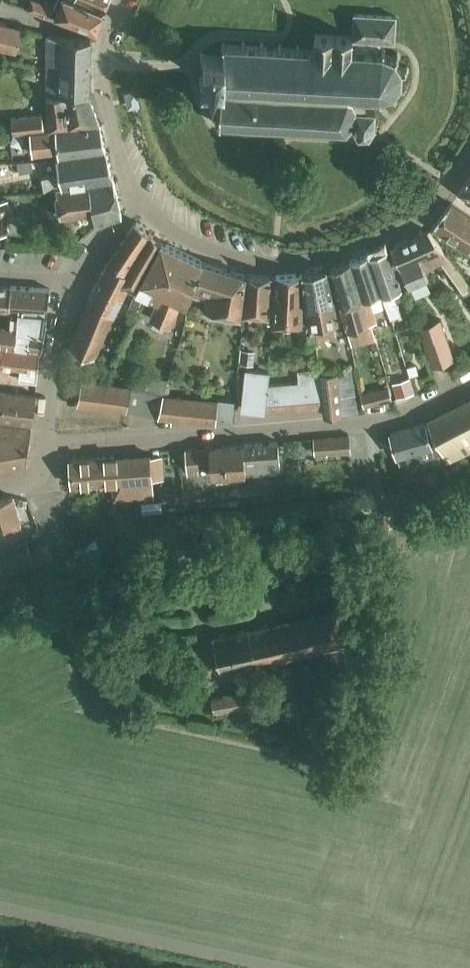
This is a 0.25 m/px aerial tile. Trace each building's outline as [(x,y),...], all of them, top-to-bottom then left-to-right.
[(55,6),(38,0),(31,0),(28,7),(59,19),(61,14),(97,28),(103,10),(80,0),(57,0),(55,6)] [(108,0),(80,0),(103,10),(108,0)] [(381,41),(395,42),(397,16),(354,13),(353,35),(316,33),(315,48),(300,48),(300,44),(298,44),(298,47),(282,46),(282,43),(280,43),(279,46),(263,45),(264,42),(262,42),(261,45),(245,44),(246,41),(244,41),(243,44),(226,43),(223,39),(222,41),(223,42),(222,55),(205,54),(203,75),(218,76),(217,76),(216,77),(215,77),(215,79),(215,80),(215,81),(216,82),(217,83),(219,83),(220,83),(221,82),(222,82),(220,108),(217,111),(217,118),(222,124),(229,124),(234,120),(239,121),(238,125),(241,125),(241,121),(258,122),(258,126),(260,126),(260,122),(277,123),(277,127),(279,127),(279,123),(295,124),(295,128),(297,128),(297,124),(313,125),(313,129),(315,129),(315,125),(331,126),(331,130),(333,130),(333,126),(345,127),(347,131),(350,129),(348,126),(352,121),(353,122),(354,122),(359,129),(357,132),(358,133),(360,131),(368,131),(371,134),(372,133),(370,130),(375,123),(379,123),(379,121),(375,120),(376,105),(366,105),(367,95),(379,95),(379,102),(382,102),(383,96),(392,93),(395,99),(398,97),(395,92),(402,83),(407,85),(409,82),(403,80),(404,70),(409,69),(408,65),(402,66),(397,59),(401,54),(399,52),(395,57),(385,52),(385,47),(381,47),(381,41)] [(16,51),(22,26),(0,21),(0,46),(16,51)] [(47,67),(91,67),(91,38),(62,37),(47,33),(47,67)] [(47,95),(90,94),(91,67),(47,67),(47,95)] [(23,130),(99,122),(90,94),(47,95),(49,119),(43,120),(42,114),(13,116),(13,120),(8,120),(9,130),(14,130),(14,131),(23,130)] [(140,95),(130,95),(129,106),(140,106),(140,95)] [(99,122),(23,130),(23,131),(31,131),(34,152),(58,149),(59,154),(105,148),(99,122)] [(56,186),(113,178),(106,148),(58,156),(60,172),(41,175),(43,188),(51,187),(56,186)] [(458,191),(467,197),(469,199),(469,175),(458,191)] [(113,178),(56,186),(60,215),(93,210),(96,224),(121,213),(113,178)] [(8,231),(8,197),(0,197),(0,231),(8,231)] [(469,250),(469,248),(469,214),(450,201),(434,226),(469,250)] [(135,290),(161,241),(135,219),(108,258),(127,274),(123,282),(128,285),(135,290)] [(469,287),(469,284),(428,229),(391,245),(409,286),(435,275),(430,266),(441,261),(464,291),(469,287)] [(187,299),(188,296),(202,261),(161,241),(135,290),(157,300),(150,317),(170,326),(182,298),(187,299)] [(368,254),(380,292),(388,316),(400,313),(392,289),(402,285),(399,278),(401,277),(400,274),(398,275),(387,247),(368,254)] [(368,297),(380,292),(368,254),(349,260),(366,314),(373,312),(368,297)] [(115,310),(128,285),(123,282),(127,274),(108,258),(89,297),(68,345),(94,356),(115,310)] [(375,321),(373,312),(366,314),(349,260),(331,267),(333,276),(332,276),(333,278),(334,278),(334,280),(333,280),(333,281),(335,281),(347,330),(369,324),(369,323),(375,321)] [(202,261),(188,296),(204,299),(203,310),(240,315),(246,273),(202,261)] [(314,327),(316,337),(335,334),(334,324),(338,323),(326,269),(302,273),(307,324),(307,328),(314,327)] [(272,317),(276,274),(247,273),(243,315),(272,317)] [(307,328),(307,324),(303,324),(302,273),(276,274),(272,317),(272,326),(298,325),(300,343),(316,341),(316,337),(314,327),(307,328)] [(12,285),(0,285),(0,309),(8,309),(12,285)] [(10,328),(44,332),(44,328),(50,329),(52,319),(46,318),(50,288),(12,285),(8,309),(12,309),(10,324),(10,328)] [(429,322),(418,326),(431,364),(442,360),(453,356),(440,318),(429,322)] [(7,344),(41,349),(44,333),(44,332),(10,328),(10,324),(0,324),(0,343),(7,344)] [(8,347),(6,364),(21,366),(19,376),(36,378),(39,351),(8,347)] [(242,350),(241,362),(254,363),(255,351),(242,350)] [(426,367),(412,369),(414,384),(428,382),(426,367)] [(323,406),(320,374),(319,369),(298,370),(298,382),(267,384),(265,410),(323,406)] [(265,410),(267,384),(268,372),(246,370),(243,408),(265,410)] [(320,374),(323,406),(324,414),(342,414),(337,372),(320,374)] [(127,409),(132,386),(82,378),(77,401),(127,409)] [(360,391),(363,405),(392,398),(388,384),(360,391)] [(132,386),(127,409),(158,417),(163,394),(132,386)] [(3,391),(0,390),(0,419),(31,422),(34,394),(3,390),(3,391)] [(163,394),(158,417),(162,417),(216,422),(216,418),(232,419),(234,401),(218,399),(200,397),(163,394)] [(429,418),(450,459),(469,449),(469,397),(429,418)] [(25,468),(30,426),(0,422),(0,471),(25,468)] [(424,422),(390,432),(400,464),(401,468),(417,463),(416,459),(440,452),(439,447),(434,438),(429,439),(424,422)] [(327,456),(345,455),(344,434),(307,436),(308,454),(327,453),(327,456)] [(213,476),(279,471),(277,441),(185,448),(187,475),(199,474),(198,466),(212,465),(213,476)] [(113,500),(152,497),(148,452),(70,459),(73,485),(111,482),(113,500)] [(0,500),(0,527),(5,525),(7,531),(22,527),(20,520),(13,496),(0,500)] [(385,503),(385,515),(394,515),(393,502),(385,503)] [(4,547),(7,558),(0,560),(0,564),(0,565),(0,581),(35,571),(26,540),(4,547)] [(257,660),(258,665),(358,642),(348,603),(213,634),(221,669),(257,660)] [(211,698),(214,712),(264,701),(261,687),(211,698)]
